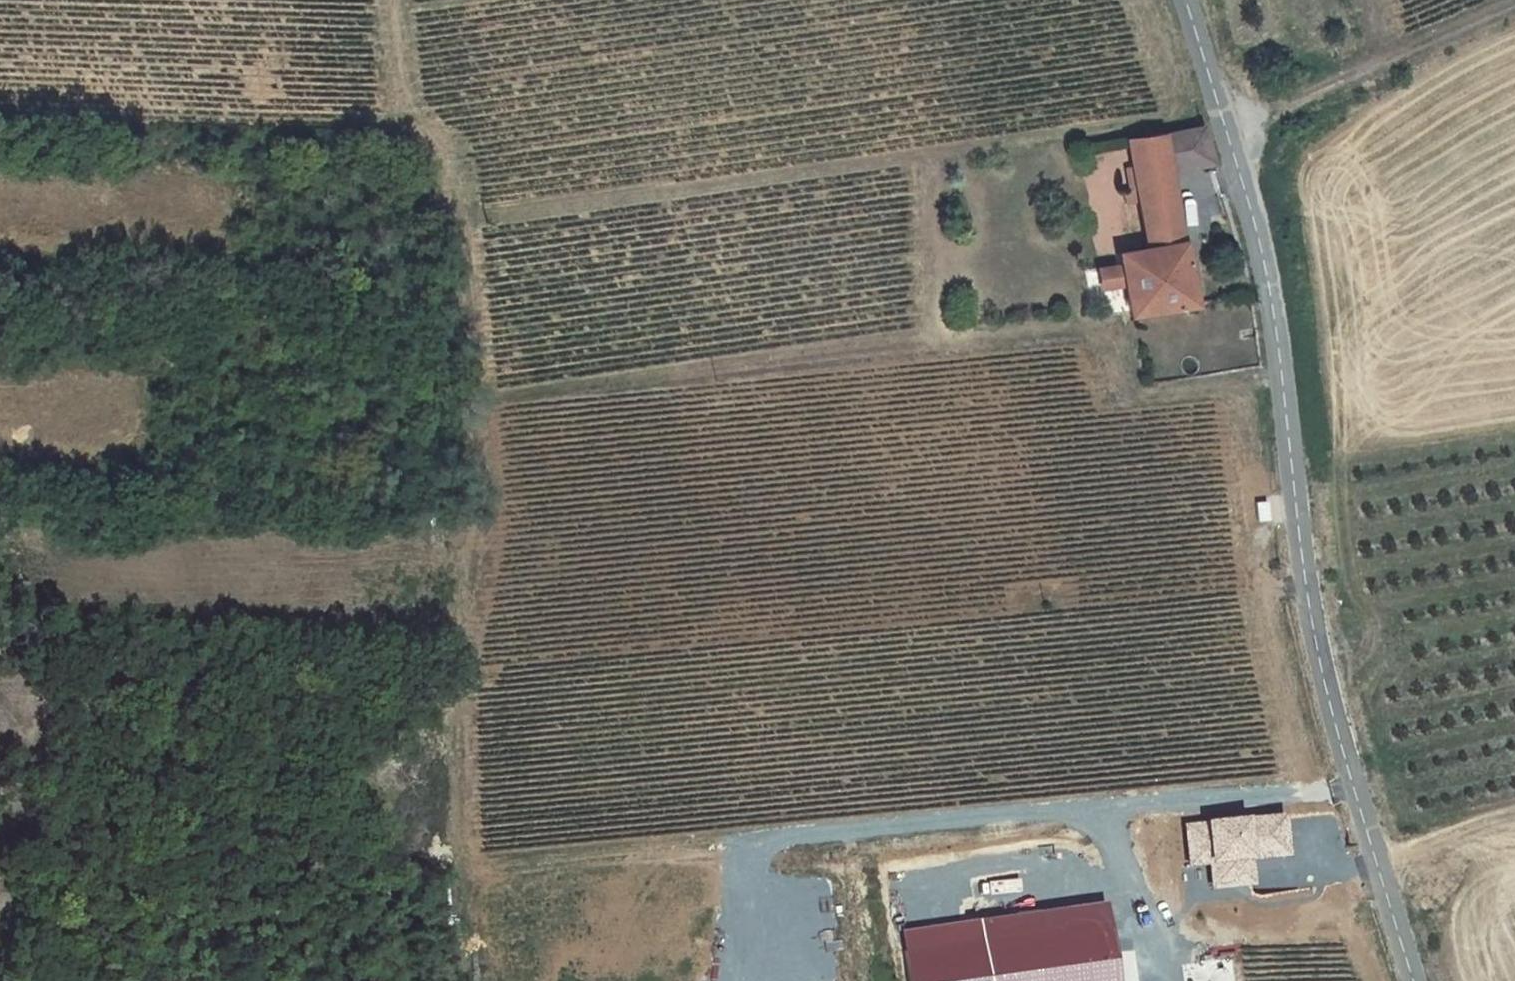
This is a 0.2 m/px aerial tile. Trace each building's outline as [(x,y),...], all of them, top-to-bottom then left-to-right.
[(1123,286),(1128,317),(1191,306),(1185,278),(1193,276),(1191,263),(1183,265),(1167,172),(1211,164),(1200,126),(1165,134),(1125,141),(1134,189),(1123,191),(1125,206),(1137,204),(1145,250),(1117,255),(1120,267),(1123,286)] [(1097,271),(1100,289),(1123,286),(1120,267),(1097,271)] [(1241,842),(1227,844),(1232,869),(1256,866),(1258,884),(1288,879),(1286,866),(1291,865),(1284,820),(1239,826),(1241,842)]
